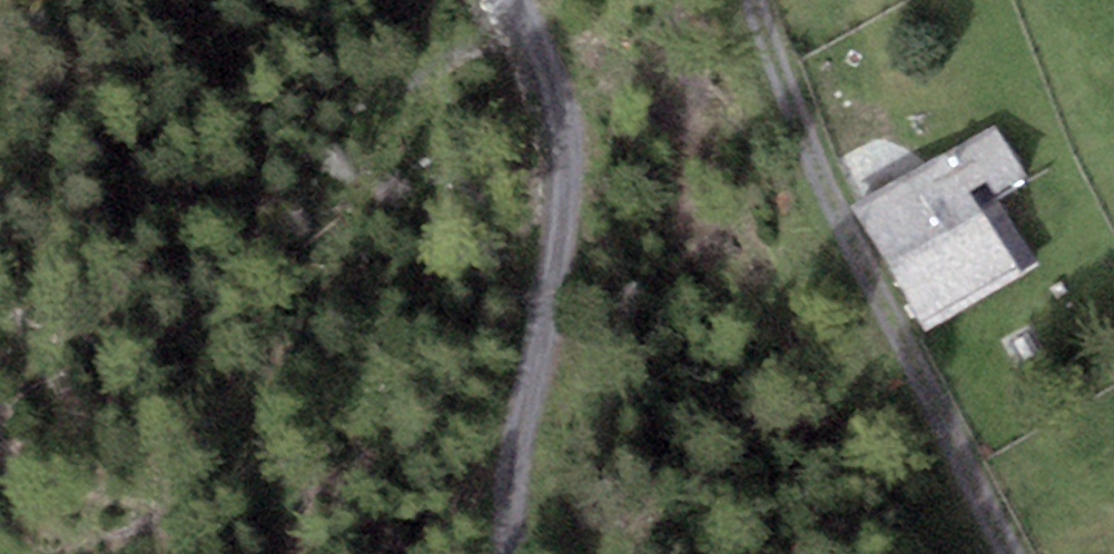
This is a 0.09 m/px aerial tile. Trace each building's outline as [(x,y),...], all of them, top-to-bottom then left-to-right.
[(994,125),(854,207),(926,330),(1040,263),(998,193),(1025,177),(994,125)]
